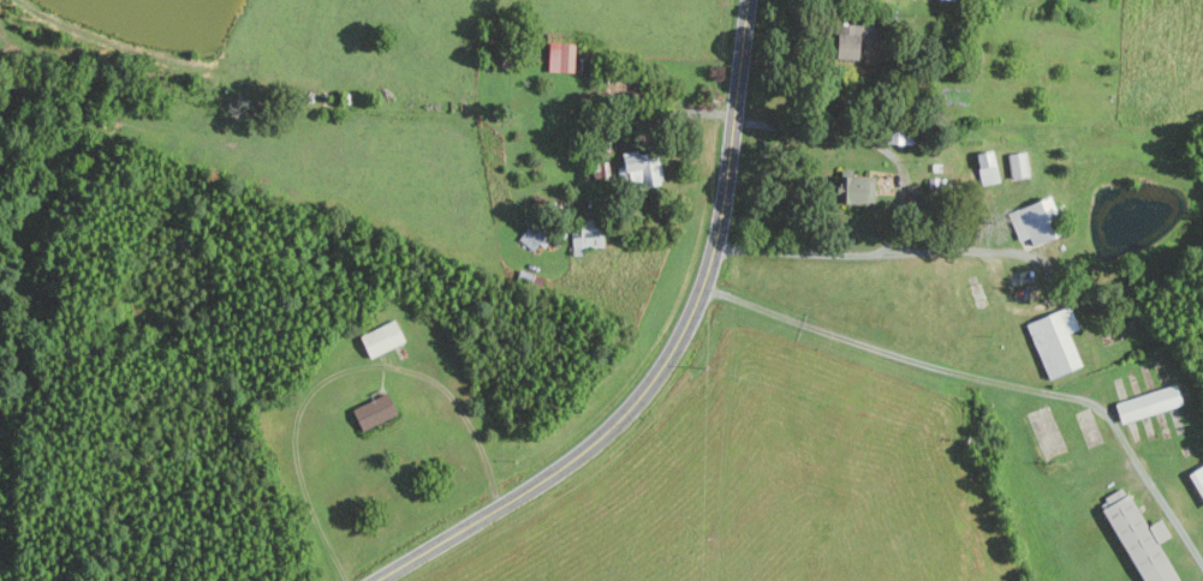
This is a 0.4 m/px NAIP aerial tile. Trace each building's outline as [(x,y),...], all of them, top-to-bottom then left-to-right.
[(834,56),(858,57),(858,38),(870,39),(870,27),(834,26),(834,56)] [(571,72),(573,44),(548,43),(547,71),(571,72)] [(973,154),(980,185),(997,181),(990,150),(973,154)] [(1007,154),(1008,178),(1027,177),(1026,153),(1007,154)] [(840,174),(839,204),(872,204),(872,175),(840,174)] [(1028,238),(1030,244),(1056,237),(1046,200),(1008,210),(1016,241),(1028,238)] [(580,249),(602,246),(600,229),(598,229),(597,218),(576,221),(580,249)] [(517,238),(532,252),(545,237),(531,224),(517,238)] [(1079,367),(1067,333),(1077,329),(1069,307),(1026,323),(1046,379),(1079,367)] [(403,342),(394,320),(357,335),(367,358),(403,342)] [(1113,403),(1119,423),(1180,405),(1174,385),(1113,403)] [(359,431),(394,414),(384,393),(349,410),(359,431)] [(1186,474),(1202,504),(1202,465),(1186,474)] [(1157,543),(1169,537),(1161,519),(1143,528),(1123,487),(1103,497),(1107,506),(1103,508),(1139,580),(1176,580),(1157,543)]
